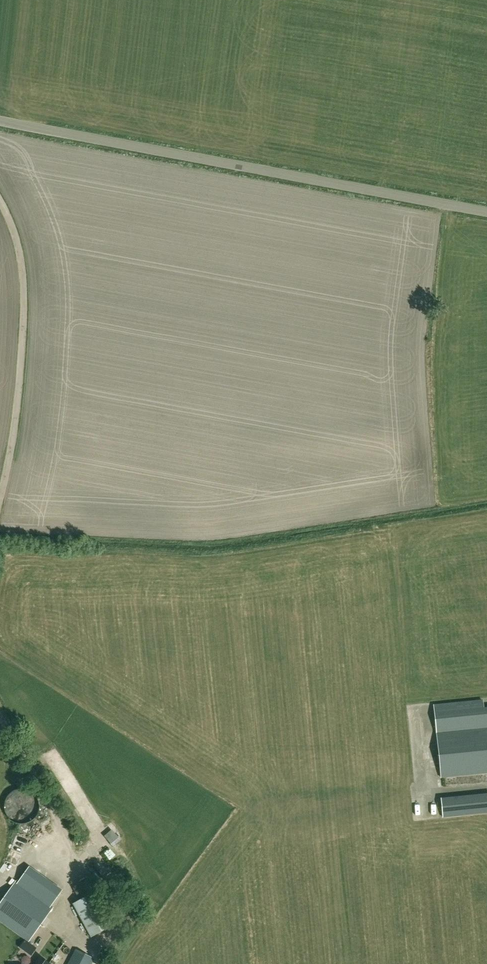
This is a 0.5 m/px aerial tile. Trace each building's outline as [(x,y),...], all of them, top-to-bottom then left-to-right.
[(434,712),(441,777),(486,772),(486,707),(434,712)] [(441,798),(443,817),(486,813),(486,793),(441,798)] [(32,936),(52,907),(50,906),(58,894),(26,871),(17,883),(15,882),(0,903),(0,921),(28,941),(32,936)] [(91,937),(117,923),(98,890),(97,891),(92,881),(90,878),(72,887),(80,900),(73,904),(91,937)] [(93,959),(76,950),(68,963),(90,963),(93,959)] [(51,962),(43,957),(39,954),(34,962),(33,963),(49,963),(51,962)]
